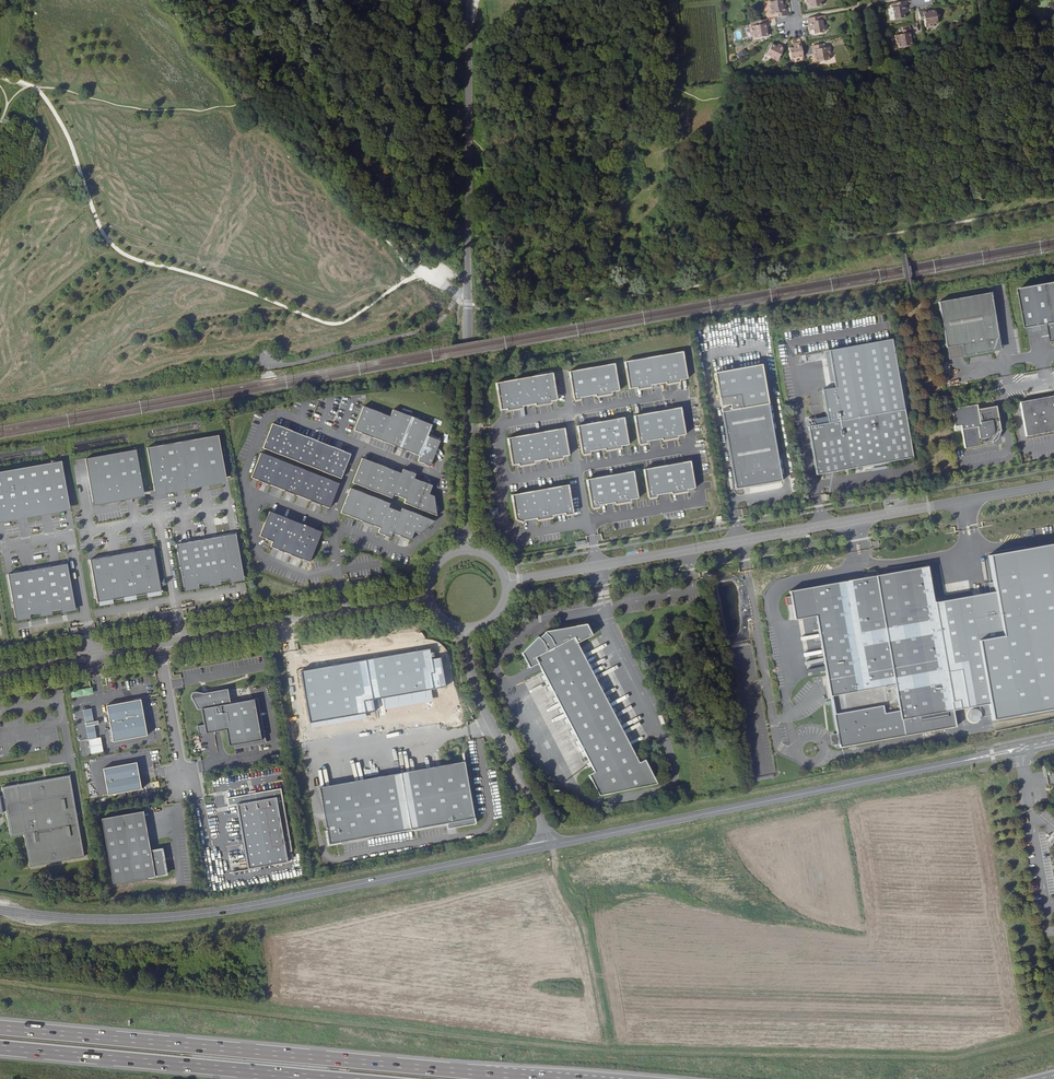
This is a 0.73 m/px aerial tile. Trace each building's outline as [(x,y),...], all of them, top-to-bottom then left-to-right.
[(776,14),(777,18),(787,17),(785,5),(783,6),(782,6),(781,0),(770,2),(771,6),(769,6),(771,15),(773,14),(776,14)] [(906,11),(904,1),(896,3),(897,7),(892,7),(891,8),(893,20),(904,18),(903,14),(903,11),(906,11)] [(924,19),(925,23),(926,27),(935,25),(934,24),(938,23),(935,11),(931,11),(930,12),(929,10),(918,12),(920,20),(924,19)] [(815,17),(807,19),(809,30),(812,30),(813,34),(823,33),(821,20),(820,20),(816,21),(815,17)] [(768,30),(766,20),(758,21),(758,25),(754,25),(750,26),(752,35),(753,35),(754,38),(767,36),(766,32),(766,31),(768,30)] [(909,38),(911,38),(909,27),(908,27),(904,28),(904,25),(900,26),(901,29),(901,33),(898,34),(893,35),(895,43),(896,43),(897,47),(910,44),(910,40),(909,38)] [(791,59),(803,57),(800,43),(793,44),(794,48),(789,48),(791,59)] [(769,58),(777,62),(784,48),(778,45),(778,46),(777,48),(771,45),(766,55),(769,57),(769,58)] [(816,57),(816,59),(816,63),(830,60),(829,57),(831,56),(829,47),(825,48),(821,49),(821,45),(812,46),(814,57),(816,57)] [(735,54),(738,59),(746,54),(743,49),(735,54)] [(1022,287),(1029,331),(1050,327),(1053,344),(1053,343),(1053,282),(1022,287)] [(965,347),(967,358),(992,354),(995,351),(997,349),(1000,341),(1002,341),(995,298),(942,307),(949,350),(965,347)] [(824,424),(904,410),(892,340),(825,352),(832,389),(819,391),(824,424)] [(1004,352),(1002,341),(1000,341),(998,346),(997,349),(995,351),(992,354),(1004,352)] [(967,358),(965,347),(949,350),(951,361),(967,358)] [(683,350),(624,361),(629,390),(638,389),(638,390),(652,388),(651,386),(667,383),(667,385),(680,383),(680,381),(688,380),(683,350)] [(614,362),(569,372),(573,399),(574,401),(580,399),(580,398),(596,395),(596,397),(611,394),(611,392),(619,391),(614,362)] [(761,365),(714,373),(735,489),(743,488),(743,486),(748,485),(749,487),(782,481),(761,365)] [(553,373),(497,383),(502,410),(507,409),(508,411),(524,408),(524,406),(536,404),(536,406),(553,403),(552,401),(558,400),(553,373)] [(1025,436),(1028,436),(1028,435),(1053,431),(1053,396),(1019,402),(1025,436)] [(1000,431),(996,406),(977,410),(980,426),(961,429),(964,448),(992,443),(991,441),(997,432),(1000,431)] [(364,434),(398,447),(398,446),(406,449),(406,450),(420,456),(420,457),(418,462),(425,465),(426,464),(430,465),(439,441),(427,436),(431,425),(393,410),(390,417),(363,407),(354,430),(356,431),(357,429),(365,432),(364,434)] [(681,407),(634,416),(639,443),(639,445),(647,443),(647,442),(662,439),(663,440),(671,439),(670,437),(686,435),(681,407)] [(824,424),(808,427),(816,475),(913,458),(904,410),(824,424)] [(624,418),(577,426),(582,453),(582,455),(590,453),(590,452),(605,449),(605,451),(614,449),(613,448),(629,445),(624,418)] [(332,474),(341,478),(351,453),(273,423),(263,447),(272,451),(273,449),(281,452),(280,454),(298,461),(298,460),(307,463),(306,464),(324,471),(325,470),(333,473),(332,474)] [(508,438),(513,465),(519,464),(520,466),(536,463),(536,461),(548,459),(548,461),(565,458),(564,456),(570,455),(565,428),(508,438)] [(226,478),(218,435),(147,448),(154,491),(226,478)] [(93,502),(144,493),(136,450),(85,459),(93,502)] [(320,505),(329,508),(339,484),(261,453),(251,478),(260,481),(261,479),(269,483),(268,484),(286,491),(287,490),(295,493),(294,494),(312,502),(313,500),(321,503),(320,505)] [(403,470),(401,474),(384,467),(383,469),(375,466),(376,464),(362,458),(352,482),(391,498),(393,495),(405,499),(404,503),(436,517),(433,497),(428,495),(431,488),(422,485),(422,483),(413,480),(415,477),(410,475),(411,473),(403,470)] [(691,461),(644,469),(648,497),(649,498),(657,497),(656,495),(672,493),(672,494),(688,491),(687,490),(695,488),(691,461)] [(69,506),(61,462),(0,473),(0,519),(69,506)] [(633,471),(586,480),(591,507),(591,508),(600,507),(599,505),(615,503),(615,504),(631,502),(630,500),(638,498),(633,471)] [(517,520),(525,523),(525,521),(538,519),(538,520),(554,518),(554,516),(566,514),(566,515),(574,514),(569,485),(512,495),(517,520)] [(362,521),(379,528),(377,532),(385,535),(386,534),(391,536),(392,533),(401,536),(401,535),(410,538),(413,532),(418,534),(434,522),(401,509),(400,513),(388,508),(389,504),(350,488),(340,512),(354,517),(354,516),(362,519),(362,521)] [(270,547),(309,562),(321,532),(269,512),(259,536),(267,539),(268,538),(273,540),(272,541),(270,547)] [(176,544),(184,588),(198,585),(207,583),(208,583),(220,581),(229,579),(229,580),(243,577),(236,534),(176,544)] [(919,541),(921,549),(938,546),(936,538),(919,541)] [(934,604),(953,711),(990,704),(993,721),(1053,710),(1053,544),(989,556),(996,593),(934,604)] [(90,560),(98,603),(112,600),(123,598),(136,596),(146,594),(161,591),(153,548),(90,560)] [(67,564),(8,574),(13,602),(14,608),(15,617),(30,615),(30,614),(39,613),(51,611),(61,609),(75,607),(67,564)] [(790,597),(785,598),(786,606),(792,605),(794,620),(816,616),(837,734),(830,735),(832,746),(839,745),(839,748),(956,727),(953,711),(934,604),(928,566),(789,591),(790,597)] [(536,638),(521,657),(528,671),(537,667),(592,777),(586,780),(596,801),(654,789),(641,763),(635,766),(575,644),(590,637),(585,626),(544,632),(537,641),(536,638)] [(428,649),(300,671),(309,723),(365,713),(363,701),(446,687),(440,657),(430,659),(428,649)] [(73,698),(94,694),(93,687),(71,690),(73,698)] [(225,729),(227,745),(233,744),(233,748),(266,743),(258,697),(254,698),(254,699),(230,702),(227,688),(210,690),(210,691),(207,692),(206,690),(201,691),(194,690),(193,690),(192,691),(191,691),(191,692),(190,693),(190,694),(190,695),(190,696),(196,708),(200,707),(203,724),(196,725),(197,734),(225,729)] [(106,706),(112,742),(147,736),(140,699),(106,706)] [(83,710),(88,739),(96,738),(94,725),(98,724),(97,720),(93,721),(91,708),(83,710)] [(979,710),(967,710),(967,722),(980,722),(979,710)] [(412,831),(448,824),(448,829),(451,828),(454,827),(453,824),(456,824),(456,827),(472,824),(475,824),(475,823),(476,823),(476,822),(465,761),(319,787),(327,830),(325,831),(328,846),(342,843),(341,842),(412,829),(412,831)] [(102,768),(107,795),(140,789),(136,762),(102,768)] [(84,856),(70,774),(2,786),(3,795),(6,811),(10,836),(24,833),(30,866),(84,856)] [(292,851),(281,788),(227,798),(228,806),(231,806),(236,805),(243,843),(248,869),(287,862),(291,861),(290,851),(292,851)] [(236,805),(231,806),(238,844),(243,843),(236,805)] [(113,884),(166,874),(162,849),(150,851),(143,811),(101,818),(113,884)]
